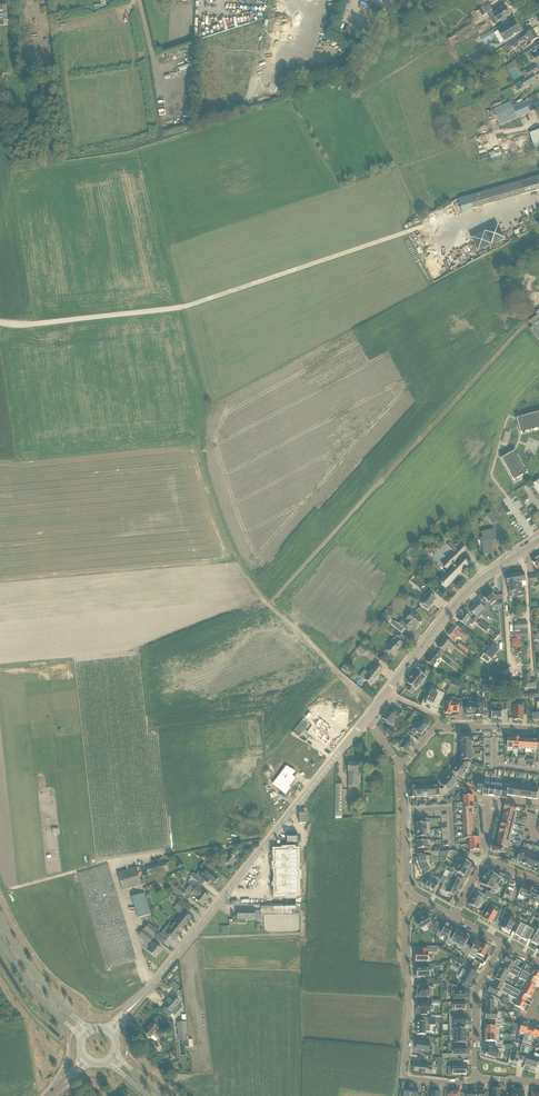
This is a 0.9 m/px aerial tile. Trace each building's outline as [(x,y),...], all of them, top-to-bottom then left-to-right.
[(2,18),(3,21),(8,20),(8,17),(6,5),(0,5),(0,18),(2,18)] [(487,14),(489,13),(485,6),(478,10),(482,16),(482,17),(485,15),(485,14),(487,14)] [(509,12),(508,11),(505,7),(496,12),(495,13),(493,10),(489,13),(487,14),(491,21),(499,17),(502,22),(507,19),(505,17),(510,15),(509,14),(509,13),(509,12)] [(504,41),(520,31),(514,22),(505,28),(504,26),(497,30),(501,36),(501,37),(502,37),(504,41)] [(531,43),(538,38),(532,30),(525,35),(525,34),(517,40),(517,39),(508,46),(510,50),(512,48),(513,49),(520,44),(519,43),(527,38),(531,43)] [(481,60),(491,54),(487,49),(478,55),(481,60)] [(252,97),(276,94),(273,68),(270,68),(269,63),(266,63),(257,64),(258,69),(252,69),(253,76),(253,81),(263,82),(249,84),(249,86),(250,92),(244,93),(242,104),(247,104),(248,96),(252,97)] [(529,76),(533,74),(538,70),(535,66),(526,72),(529,76)] [(519,83),(514,86),(518,91),(523,88),(522,87),(524,85),(525,87),(537,80),(533,74),(529,76),(528,76),(525,78),(520,82),(521,81),(522,82),(519,83)] [(500,125),(535,110),(531,100),(513,107),(513,109),(496,116),(500,125)] [(510,102),(493,109),(496,116),(513,109),(513,107),(512,108),(510,102)] [(529,133),(534,149),(538,147),(538,130),(529,133)] [(501,155),(499,150),(489,153),(490,159),(501,155)] [(538,190),(538,175),(522,180),(526,193),(538,190)] [(468,196),(458,199),(462,212),(472,209),(468,196)] [(496,225),(468,237),(475,252),(502,240),(496,225)] [(504,227),(500,228),(504,241),(508,240),(504,227)] [(530,328),(537,339),(538,338),(538,310),(536,312),(538,315),(529,320),(533,326),(530,328)] [(517,418),(521,433),(538,428),(538,412),(517,418)] [(514,480),(527,473),(515,451),(501,459),(514,480)] [(493,525),(498,522),(491,511),(486,515),(493,525)] [(489,540),(501,538),(499,528),(481,532),(482,538),(480,538),(484,555),(492,553),(489,540)] [(460,553),(456,549),(453,551),(454,552),(447,559),(452,564),(448,569),(450,571),(440,582),(441,583),(441,584),(443,586),(444,586),(445,587),(467,565),(462,560),(457,556),(460,553)] [(524,572),(515,574),(516,583),(517,583),(520,596),(523,596),(522,592),(521,587),(523,586),(522,582),(525,581),(525,578),(524,572)] [(517,597),(520,596),(517,583),(516,583),(515,574),(506,576),(507,585),(508,585),(509,592),(516,591),(517,597)] [(423,591),(427,586),(416,578),(413,583),(423,591)] [(428,593),(426,591),(422,597),(421,596),(417,600),(420,602),(420,603),(424,606),(423,606),(427,609),(427,608),(428,609),(436,599),(428,593)] [(484,598),(481,600),(489,610),(492,607),(490,604),(494,601),(497,604),(499,602),(498,595),(494,596),(490,591),(483,597),(484,598)] [(475,605),(470,609),(475,616),(476,615),(478,619),(482,615),(486,612),(483,609),(484,608),(483,607),(478,601),(474,604),(475,605)] [(387,610),(381,617),(382,618),(388,622),(390,619),(391,619),(387,616),(390,612),(387,610)] [(489,610),(486,612),(491,618),(496,622),(498,621),(494,616),(489,610)] [(419,616),(415,613),(412,611),(405,620),(402,618),(398,623),(404,628),(409,631),(413,625),(416,628),(422,621),(418,617),(419,616)] [(475,622),(468,616),(464,613),(458,620),(465,625),(468,622),(472,625),(475,622)] [(387,629),(391,625),(382,618),(379,622),(387,629)] [(487,632),(490,628),(480,620),(477,624),(487,632)] [(528,636),(528,633),(527,622),(514,622),(515,637),(528,636)] [(450,631),(447,634),(452,637),(454,639),(455,639),(458,642),(461,638),(463,639),(467,634),(459,628),(454,625),(454,626),(450,631)] [(403,642),(399,639),(397,637),(393,642),(391,641),(383,650),(388,654),(390,653),(394,657),(398,652),(396,650),(398,647),(399,648),(403,642)] [(450,649),(453,646),(444,638),(441,641),(442,642),(438,647),(438,646),(437,646),(444,652),(448,647),(450,649)] [(469,655),(472,651),(460,642),(457,645),(460,647),(460,648),(469,655)] [(492,643),(484,653),(491,659),(495,654),(493,652),(497,647),(492,643)] [(468,657),(469,655),(460,648),(458,649),(468,657)] [(429,657),(426,660),(433,666),(436,668),(439,664),(436,662),(440,657),(436,654),(434,652),(430,657),(429,657)] [(453,663),(456,660),(447,653),(445,656),(451,662),(451,661),(453,663)] [(449,665),(451,662),(445,656),(442,659),(449,665)] [(383,670),(379,667),(375,664),(364,679),(372,685),(383,670)] [(410,680),(407,683),(415,689),(419,684),(420,685),(429,673),(424,669),(421,673),(417,670),(413,676),(409,680),(410,680)] [(429,696),(425,704),(426,704),(426,703),(431,706),(432,706),(436,699),(438,701),(441,702),(445,693),(444,694),(440,691),(438,691),(437,693),(430,690),(432,687),(431,687),(427,695),(429,696)] [(338,706),(333,712),(342,718),(347,713),(348,714),(354,707),(350,704),(347,702),(341,697),(335,704),(338,706)] [(475,702),(468,702),(468,698),(463,698),(463,709),(466,709),(466,715),(467,715),(467,716),(471,716),(471,715),(475,715),(475,702)] [(459,712),(459,707),(462,707),(462,700),(456,700),(456,703),(452,703),(452,702),(447,702),(447,708),(445,708),(445,713),(451,713),(451,712),(459,712)] [(475,702),(475,715),(483,715),(483,711),(483,708),(486,708),(486,701),(483,701),(483,702),(475,702)] [(498,703),(498,708),(492,708),(491,708),(491,718),(502,718),(502,712),(502,710),(503,710),(504,710),(504,711),(508,711),(508,710),(508,703),(504,703),(498,703)] [(527,715),(527,703),(520,703),(520,706),(514,706),(513,719),(523,720),(523,715),(524,715),(524,713),(526,714),(526,715),(527,715)] [(383,719),(382,719),(383,719),(384,720),(385,720),(384,721),(389,725),(390,724),(391,725),(395,718),(396,718),(396,717),(396,718),(396,717),(395,717),(396,716),(397,717),(398,718),(402,714),(402,713),(395,707),(391,712),(390,713),(388,711),(388,712),(387,714),(386,714),(385,716),(384,716),(385,716),(383,719)] [(320,718),(309,732),(327,745),(337,732),(320,718)] [(411,732),(414,735),(417,732),(421,735),(429,725),(423,720),(415,729),(414,728),(411,732)] [(386,731),(385,732),(392,737),(394,735),(395,734),(396,733),(396,732),(393,730),(389,727),(386,731)] [(399,747),(400,748),(399,749),(402,751),(403,750),(406,753),(406,752),(414,742),(414,743),(414,742),(409,738),(405,735),(405,734),(402,738),(405,740),(399,747)] [(471,765),(471,754),(461,754),(461,760),(465,760),(465,762),(471,765)] [(464,773),(471,765),(465,762),(463,764),(460,762),(456,766),(465,774),(464,773)] [(357,771),(358,763),(348,763),(348,771),(349,771),(348,791),(358,791),(358,787),(359,771),(357,771)] [(283,771),(272,784),(273,785),(276,787),(277,787),(278,787),(277,788),(282,792),(285,794),(285,795),(288,791),(291,787),(290,787),(289,786),(290,785),(291,785),(295,780),(295,779),(296,778),(294,776),(293,776),(292,775),(296,771),(286,766),(283,770),(283,771)] [(465,774),(456,766),(452,771),(461,779),(465,774)] [(449,775),(445,780),(453,786),(454,788),(458,783),(449,775)] [(445,780),(441,785),(444,787),(442,789),(445,795),(453,786),(445,780)] [(445,795),(442,789),(440,789),(440,786),(433,786),(434,798),(434,796),(445,795)] [(342,813),(343,788),(335,788),(334,813),(342,813)] [(516,812),(517,806),(505,803),(504,809),(517,813),(516,812)] [(515,819),(517,813),(504,809),(504,810),(505,810),(504,816),(515,819)] [(514,824),(515,819),(504,816),(502,821),(514,824)] [(430,819),(422,819),(422,823),(416,823),(417,831),(427,830),(430,830),(430,819)] [(513,830),(514,824),(502,821),(502,822),(502,821),(500,827),(513,830)] [(511,836),(513,830),(500,827),(499,833),(511,836)] [(427,830),(417,831),(417,838),(423,837),(423,841),(431,841),(431,836),(430,830),(427,830)] [(300,832),(287,832),(288,848),(296,847),(296,841),(301,841),(300,832)] [(510,842),(511,836),(499,833),(498,839),(510,842)] [(508,848),(510,842),(498,839),(497,839),(496,842),(497,842),(496,845),(491,843),(508,848)] [(423,841),(417,841),(418,849),(424,848),(424,852),(431,852),(431,847),(431,841),(423,841)] [(501,853),(503,847),(508,848),(491,843),(490,850),(493,851),(492,852),(497,853),(497,852),(501,853)] [(220,858),(225,851),(220,847),(215,854),(220,858)] [(275,864),(274,864),(274,868),(275,868),(276,895),(288,895),(288,896),(294,896),(294,895),(298,895),(298,876),(299,876),(299,872),(298,873),(298,850),(294,850),(293,848),(288,849),(288,850),(275,850),(275,864)] [(522,863),(527,851),(521,849),(516,860),(522,863)] [(528,865),(532,854),(527,851),(522,863),(527,865),(528,865)] [(231,866),(236,860),(226,852),(223,856),(227,859),(224,862),(231,866)] [(190,864),(196,862),(193,853),(176,858),(178,864),(189,861),(190,864)] [(471,864),(466,861),(467,857),(461,854),(456,863),(468,870),(471,864)] [(533,867),(538,856),(532,854),(528,865),(533,867)] [(429,856),(419,856),(419,863),(420,863),(422,868),(422,869),(421,869),(424,874),(433,868),(430,863),(430,864),(429,862),(430,862),(429,856)] [(168,870),(167,868),(166,862),(153,865),(153,866),(147,867),(148,874),(154,873),(154,872),(168,870)] [(204,862),(200,867),(205,871),(201,877),(208,883),(210,880),(214,883),(219,878),(215,875),(217,872),(204,862)] [(464,876),(468,870),(456,863),(452,869),(447,866),(445,870),(455,876),(457,872),(464,876)] [(106,969),(137,959),(109,865),(77,874),(106,969)] [(123,890),(142,885),(142,884),(140,880),(137,867),(117,873),(123,890)] [(501,879),(503,875),(497,871),(495,875),(488,871),(486,875),(485,875),(484,877),(498,885),(501,879)] [(454,895),(455,896),(457,891),(457,890),(461,883),(455,880),(457,876),(455,876),(449,872),(447,877),(446,879),(451,881),(446,891),(454,896),(454,895)] [(179,881),(182,878),(177,873),(174,877),(179,881)] [(197,882),(200,878),(193,873),(190,876),(197,882)] [(429,879),(425,886),(434,891),(438,884),(439,882),(443,884),(446,879),(447,877),(443,875),(441,879),(437,877),(436,878),(434,881),(429,879)] [(498,885),(484,877),(483,879),(484,879),(481,884),(488,888),(486,891),(493,894),(495,891),(498,885)] [(196,887),(198,884),(194,880),(190,885),(200,894),(199,895),(206,901),(209,897),(202,891),(196,887)] [(177,885),(177,886),(175,885),(173,888),(182,896),(185,892),(177,885)] [(199,895),(200,894),(190,885),(186,891),(191,894),(192,893),(197,896),(195,899),(203,905),(206,901),(199,895)] [(525,897),(528,887),(523,885),(519,894),(525,897)] [(530,899),(534,890),(528,887),(525,897),(530,899)] [(529,902),(534,904),(535,903),(538,893),(538,892),(534,890),(530,899),(529,902)] [(152,914),(146,892),(133,896),(140,918),(152,914)] [(471,901),(468,905),(473,907),(476,908),(482,899),(474,895),(471,901)] [(180,900),(177,904),(183,909),(186,905),(180,900)] [(485,920),(488,922),(489,921),(492,922),(496,914),(499,916),(502,910),(496,907),(494,911),(490,909),(489,910),(485,917),(485,918),(485,919),(485,920)] [(243,909),(237,909),(237,919),(237,923),(246,923),(246,919),(255,919),(255,918),(259,918),(259,913),(259,911),(255,911),(255,909),(243,909)] [(184,911),(175,922),(184,929),(184,928),(185,928),(188,924),(193,918),(184,911)] [(515,919),(509,916),(510,914),(505,911),(504,911),(501,918),(501,917),(506,920),(502,927),(501,928),(508,932),(509,931),(508,931),(510,927),(511,928),(513,925),(513,924),(513,923),(515,919)] [(417,924),(416,925),(418,928),(419,927),(419,928),(420,929),(421,928),(428,924),(430,927),(431,928),(432,929),(438,932),(439,930),(435,928),(433,927),(434,926),(433,925),(432,925),(432,924),(431,923),(427,916),(425,917),(424,917),(420,919),(420,920),(417,922),(416,922),(417,924)] [(518,928),(515,934),(519,937),(521,938),(527,926),(525,925),(526,924),(519,920),(515,926),(518,928)] [(184,929),(175,922),(166,933),(175,940),(184,929)] [(158,931),(154,927),(148,923),(143,929),(141,928),(137,933),(139,935),(138,935),(148,943),(158,931)] [(438,932),(436,935),(440,937),(441,934),(448,938),(449,935),(453,928),(449,925),(447,924),(446,923),(442,931),(439,930),(438,932)] [(527,926),(521,938),(523,939),(528,941),(531,935),(534,937),(538,929),(538,930),(534,928),(533,930),(529,928),(527,926)] [(448,938),(445,943),(450,945),(451,943),(456,946),(463,933),(458,930),(457,930),(453,937),(449,935),(448,938)] [(158,932),(155,937),(164,943),(167,939),(158,932)] [(463,933),(456,946),(462,949),(461,952),(465,954),(469,946),(465,944),(470,937),(468,936),(469,936),(466,934),(465,934),(463,933)] [(469,946),(465,954),(468,956),(470,953),(476,956),(483,944),(482,944),(481,944),(476,941),(472,948),(469,946)] [(156,957),(162,949),(153,942),(149,946),(152,949),(150,952),(156,957)] [(483,944),(476,956),(482,960),(480,963),(483,964),(484,962),(485,963),(489,957),(485,955),(489,947),(487,946),(484,945),(483,944)] [(415,956),(415,960),(416,960),(416,961),(418,961),(422,961),(428,961),(428,953),(431,953),(431,952),(431,947),(431,946),(422,946),(422,950),(421,950),(421,952),(416,952),(416,955),(415,955),(415,956)] [(506,956),(504,959),(505,960),(504,961),(507,962),(505,966),(520,973),(522,969),(514,965),(516,960),(512,958),(512,957),(510,956),(507,955),(507,956),(506,956)] [(457,957),(454,961),(462,966),(464,962),(457,957)] [(501,967),(498,973),(507,978),(509,973),(517,977),(520,973),(505,966),(503,969),(501,967)] [(417,968),(416,968),(417,977),(426,976),(426,980),(434,980),(434,979),(434,976),(434,975),(432,975),(431,975),(431,974),(430,967),(430,968),(419,969),(417,969),(417,968)] [(468,968),(461,981),(469,985),(476,972),(468,968)] [(521,974),(535,982),(537,979),(538,980),(538,972),(534,970),(531,975),(523,970),(521,974)] [(498,973),(495,978),(497,980),(496,983),(510,991),(513,987),(504,983),(507,978),(498,973)] [(521,974),(519,978),(527,983),(524,987),(533,992),(536,987),(534,985),(535,982),(521,974)] [(490,985),(488,989),(489,990),(488,991),(497,995),(500,990),(508,995),(510,991),(496,983),(494,986),(491,985),(490,986),(490,985)] [(452,992),(452,993),(452,999),(466,999),(466,998),(466,992),(458,992),(458,987),(452,985),(452,986),(452,990),(452,992)] [(418,991),(418,997),(429,997),(429,987),(418,987),(418,991)] [(513,987),(511,991),(526,1000),(527,996),(530,998),(533,992),(524,987),(522,992),(513,987)] [(511,991),(509,995),(517,1000),(515,1005),(524,1010),(527,1004),(524,1003),(526,1000),(511,991)] [(486,1001),(486,1012),(497,1012),(497,1005),(498,1005),(498,1002),(499,999),(491,995),(489,999),(489,1001),(486,1001)] [(181,1009),(175,1004),(171,1000),(165,1007),(172,1012),(174,1010),(177,1013),(181,1009)] [(449,1009),(449,1013),(458,1013),(458,1010),(466,1010),(466,1009),(466,1002),(452,1002),(452,1004),(452,1009),(449,1009)] [(417,1007),(417,1008),(417,1011),(421,1011),(421,1012),(421,1014),(427,1014),(427,1011),(430,1011),(430,1003),(427,1003),(418,1003),(418,1006),(418,1007),(417,1007)] [(485,1012),(485,1019),(495,1019),(495,1023),(503,1023),(503,1019),(501,1019),(501,1012),(497,1012),(486,1012),(485,1012)] [(449,1024),(450,1024),(450,1025),(458,1025),(466,1025),(466,1024),(467,1024),(467,1020),(466,1020),(466,1017),(458,1017),(458,1013),(449,1013),(449,1018),(452,1018),(452,1024),(449,1024)] [(417,1034),(426,1034),(426,1025),(436,1025),(436,1018),(424,1018),(424,1021),(417,1021),(417,1022),(417,1027),(418,1027),(418,1028),(417,1028),(417,1029),(417,1034)] [(178,1036),(188,1035),(186,1021),(177,1023),(178,1036)] [(159,1029),(156,1026),(152,1022),(144,1032),(151,1038),(155,1033),(160,1037),(163,1033),(159,1029)] [(522,1022),(519,1032),(525,1033),(522,1042),(527,1043),(531,1028),(528,1027),(528,1024),(522,1022)] [(485,1026),(485,1034),(499,1034),(499,1027),(503,1027),(503,1023),(495,1023),(495,1026),(485,1026)] [(450,1025),(450,1029),(453,1029),(453,1036),(466,1036),(466,1033),(465,1033),(465,1028),(458,1029),(458,1025),(450,1025)] [(527,1043),(531,1045),(533,1036),(538,1037),(538,1027),(536,1026),(535,1029),(531,1028),(527,1043)] [(485,1034),(485,1041),(495,1041),(495,1045),(503,1045),(503,1041),(499,1041),(499,1034),(485,1034)] [(453,1043),(450,1043),(450,1047),(458,1047),(458,1043),(466,1043),(465,1042),(465,1039),(466,1039),(466,1036),(453,1036),(453,1043)] [(186,1054),(191,1054),(190,1047),(194,1047),(193,1038),(185,1039),(186,1054)] [(416,1043),(415,1049),(416,1049),(420,1050),(420,1051),(423,1051),(423,1052),(423,1055),(423,1056),(432,1057),(433,1050),(429,1050),(430,1042),(422,1041),(421,1041),(420,1041),(417,1041),(417,1043),(416,1043)] [(514,1051),(511,1061),(512,1061),(512,1062),(516,1063),(516,1062),(517,1063),(518,1060),(522,1061),(526,1045),(522,1044),(519,1053),(514,1051)] [(484,1052),(484,1056),(488,1056),(488,1055),(500,1059),(502,1052),(502,1049),(503,1045),(495,1045),(495,1049),(492,1048),(485,1048),(485,1052),(484,1052)] [(526,1045),(522,1061),(525,1062),(525,1065),(531,1066),(533,1057),(528,1055),(531,1046),(526,1045)] [(452,1054),(449,1054),(449,1058),(458,1058),(458,1057),(458,1054),(466,1054),(467,1054),(467,1050),(466,1050),(466,1047),(458,1047),(450,1047),(452,1047),(452,1054)] [(531,1066),(537,1068),(537,1065),(538,1066),(538,1057),(538,1058),(533,1057),(531,1066)] [(452,1073),(452,1074),(466,1074),(466,1066),(461,1066),(461,1059),(452,1059),(452,1070),(452,1073)] [(415,1062),(414,1071),(432,1073),(432,1066),(426,1066),(422,1065),(422,1062),(415,1062)] [(403,1095),(421,1095),(417,1095),(418,1089),(413,1088),(413,1087),(409,1087),(409,1088),(408,1088),(407,1088),(407,1087),(404,1087),(404,1089),(404,1090),(403,1095)]
